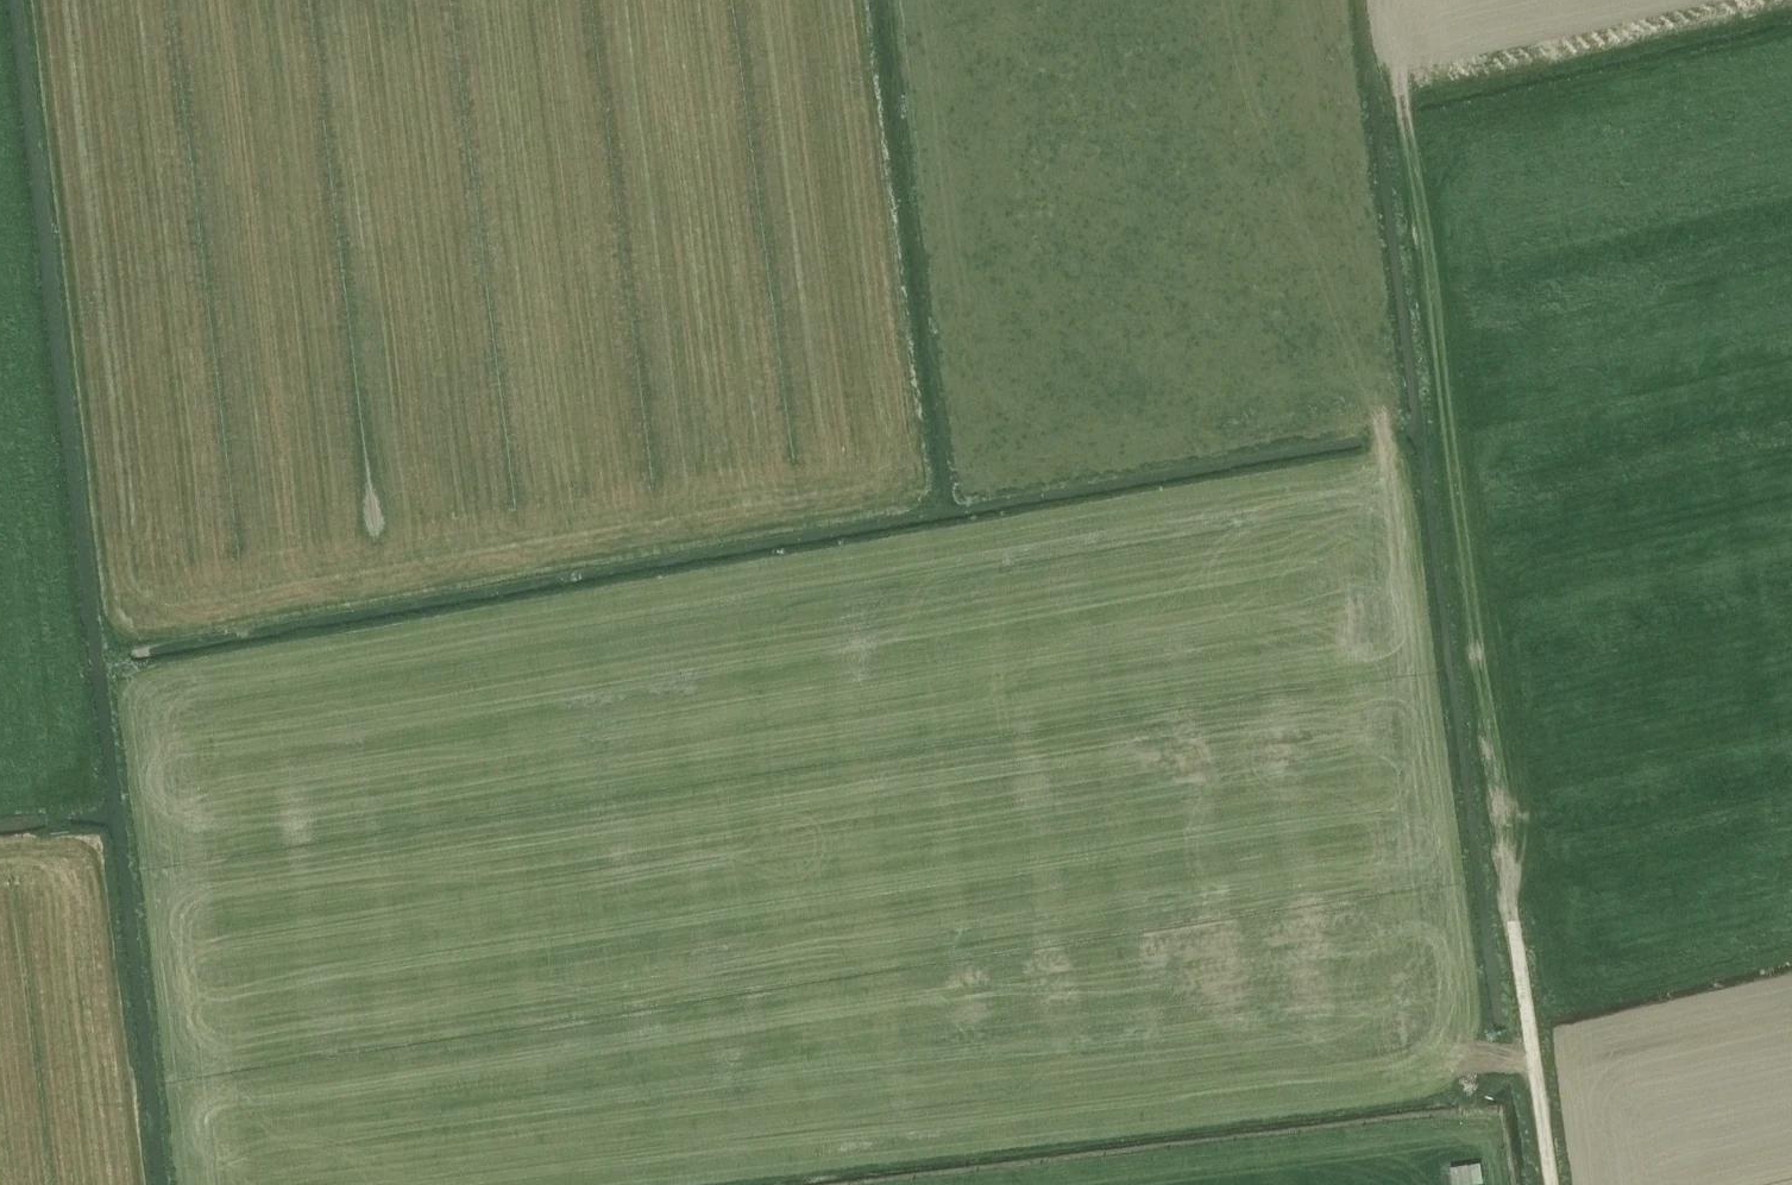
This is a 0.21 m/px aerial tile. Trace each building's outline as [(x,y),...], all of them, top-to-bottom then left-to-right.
[(1479,1160),(1451,1163),(1453,1183),(1481,1181),(1479,1160)]
